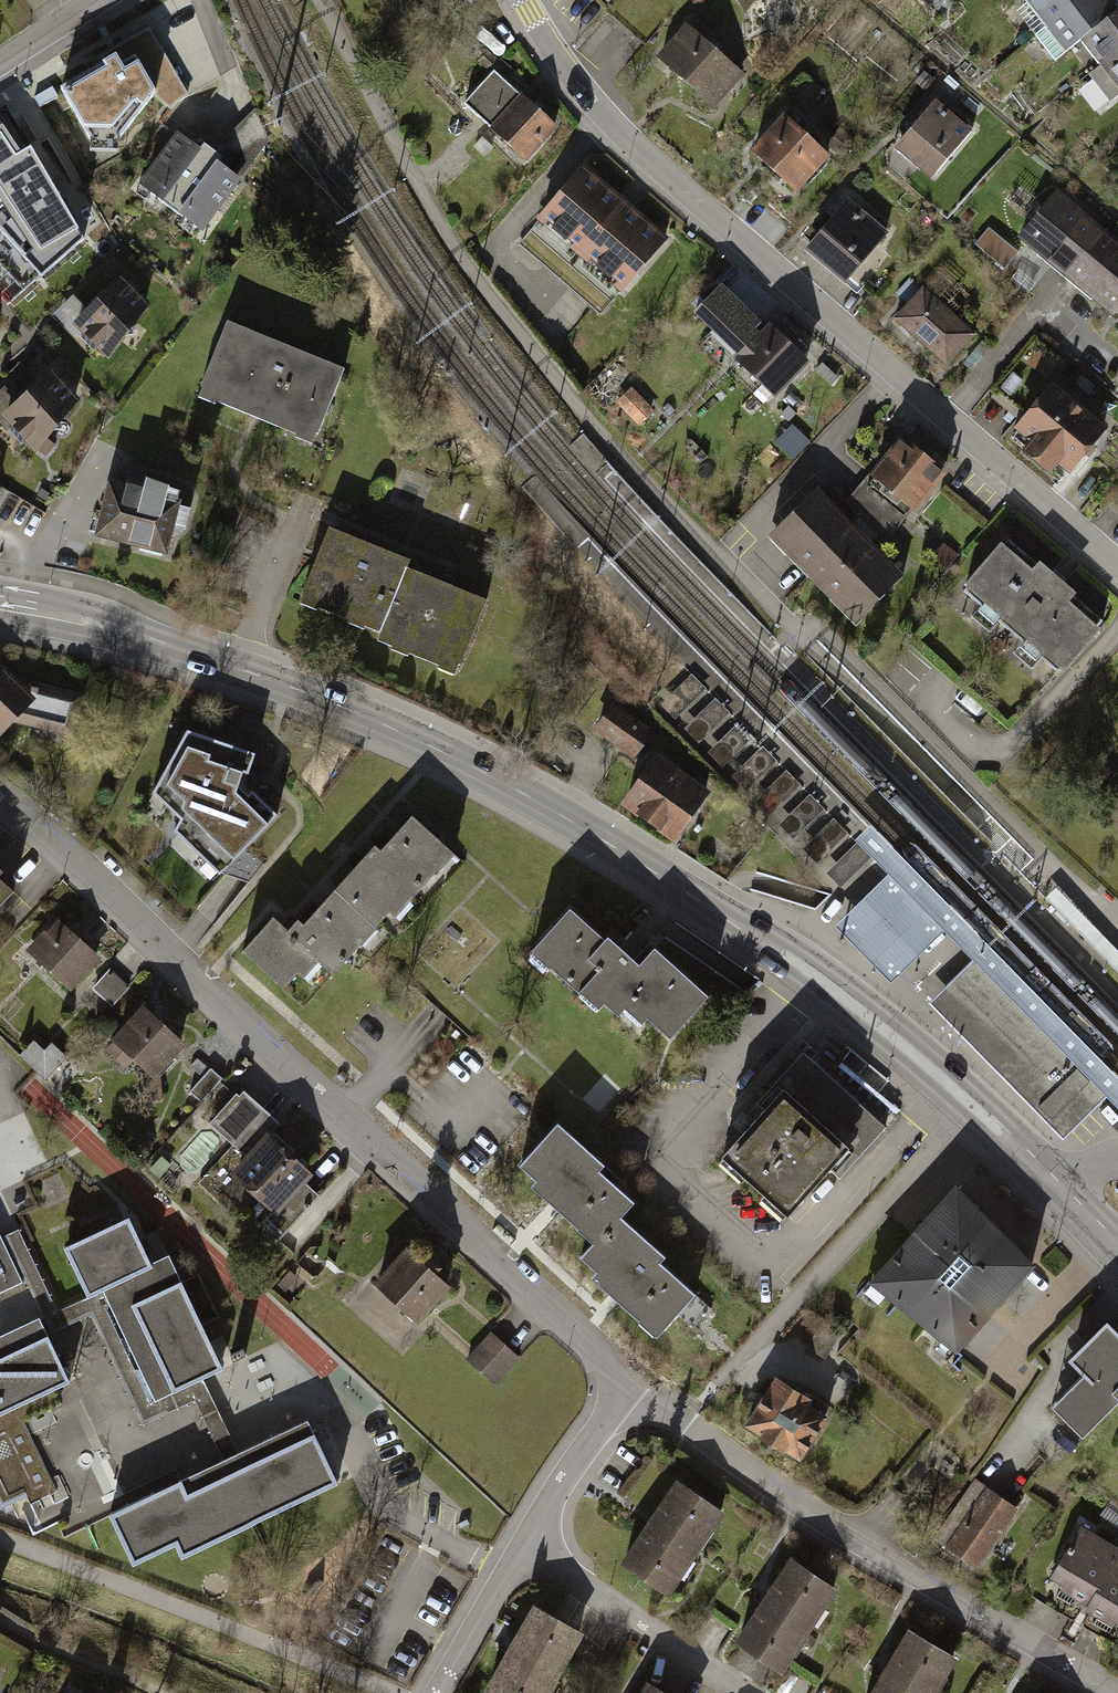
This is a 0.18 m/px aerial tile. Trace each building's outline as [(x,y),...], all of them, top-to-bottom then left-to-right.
[(1024,3),(1064,55),(1078,44),(1117,14),(1107,0),(1029,0),(1024,3)] [(1117,14),(1078,44),(1117,95),(1117,13),(1117,14)] [(743,75),(688,26),(657,60),(712,110),(743,75)] [(101,55),(104,63),(129,49),(154,93),(151,96),(171,111),(175,103),(188,96),(149,28),(101,55)] [(502,55),(508,49),(495,37),(489,43),(502,55)] [(104,63),(59,89),(88,141),(105,132),(118,139),(151,96),(154,93),(129,49),(104,63)] [(550,124),(490,71),(459,105),(519,159),(550,124)] [(972,134),(935,103),(892,155),(929,186),(972,134)] [(212,151),(243,173),(269,141),(255,109),(212,151)] [(829,161),(783,118),(746,157),(792,201),(829,161)] [(84,241),(30,148),(19,154),(0,122),(0,234),(40,279),(84,241)] [(851,142),(840,131),(831,141),(841,152),(851,142)] [(177,136),(142,185),(202,229),(243,173),(212,151),(204,145),(199,152),(177,136)] [(659,240),(577,169),(535,217),(617,288),(659,240)] [(1058,192),(1018,241),(1116,321),(1117,319),(1117,241),(1058,192)] [(887,237),(849,206),(807,257),(845,288),(887,237)] [(1008,267),(1021,250),(992,226),(979,243),(1008,267)] [(152,310),(124,279),(92,308),(79,295),(57,315),(106,367),(152,310)] [(768,331),(722,287),(689,320),(779,406),(818,367),(774,324),(768,331)] [(979,339),(920,289),(891,323),(949,373),(979,339)] [(346,371),(226,326),(198,400),(318,445),(346,371)] [(76,401),(52,375),(4,418),(34,453),(76,401)] [(20,393),(10,384),(0,396),(0,415),(20,393)] [(1070,478),(1109,431),(1053,386),(1015,433),(1031,447),(1021,459),(1050,482),(1060,470),(1070,478)] [(649,404),(632,387),(617,403),(633,420),(649,404)] [(811,440),(794,425),(778,443),(794,458),(811,440)] [(942,465),(903,434),(847,502),(886,534),(942,465)] [(172,558),(188,501),(110,480),(95,537),(172,558)] [(898,576),(812,488),(769,530),(855,617),(898,576)] [(410,559),(330,529),(301,608),(380,638),(406,570),(410,559)] [(1109,629),(1008,539),(961,593),(1061,682),(1109,629)] [(380,638),(377,646),(458,677),(487,600),(406,570),(380,638)] [(662,700),(682,717),(708,685),(688,669),(662,700)] [(11,719),(72,734),(80,697),(19,681),(15,684),(0,670),(0,728),(11,719)] [(655,734),(613,705),(594,731),(637,761),(655,734)] [(713,795),(659,756),(621,808),(676,847),(713,795)] [(191,760),(169,805),(239,874),(277,839),(241,811),(250,788),(191,760)] [(373,849),(333,896),(376,934),(390,918),(397,924),(457,856),(413,818),(381,855),(373,849)] [(887,873),(945,932),(952,939),(972,959),(1108,1097),(1117,1107),(1117,1077),(871,822),(854,838),(887,873)] [(834,925),(891,984),(945,932),(887,873),(834,925)] [(1046,900),(1050,903),(1109,963),(1117,973),(1117,950),(1058,889),(1046,900)] [(10,899),(0,890),(0,909),(10,899)] [(335,981),(376,934),(333,896),(302,931),(296,926),(287,938),(271,925),(243,958),(290,999),(318,967),(335,981)] [(604,942),(570,912),(530,957),(598,1016),(604,1009),(617,1020),(623,1013),(641,1029),(648,1021),(671,1042),(709,1000),(655,952),(642,967),(608,937),(604,942)] [(57,920),(27,952),(72,994),(102,962),(57,920)] [(928,1002),(1063,1140),(1108,1097),(994,980),(996,977),(975,956),(972,959),(928,1002)] [(101,1016),(129,987),(114,973),(86,1002),(101,1016)] [(188,1054),(142,1011),(101,1055),(131,1083),(140,1073),(156,1088),(188,1054)] [(45,1052),(35,1044),(23,1057),(44,1077),(65,1054),(53,1043),(45,1052)] [(761,1116),(717,1166),(785,1225),(872,1127),(882,1135),(901,1113),(823,1045),(807,1063),(799,1056),(753,1109),(761,1116)] [(221,1082),(209,1070),(188,1093),(200,1104),(221,1082)] [(277,1124),(243,1091),(208,1128),(243,1160),(272,1130),(277,1124)] [(529,1193),(591,1246),(621,1224),(635,1208),(598,1176),(605,1168),(558,1127),(520,1171),(536,1185),(529,1193)] [(298,1154),(272,1130),(243,1160),(227,1178),(271,1220),(303,1186),(309,1180),(290,1162),(298,1154)] [(320,1202),(303,1186),(271,1220),(265,1226),(283,1242),(320,1202)] [(1039,1268),(954,1193),(869,1288),(954,1364),(1039,1268)] [(664,1261),(621,1224),(591,1246),(579,1260),(596,1275),(590,1282),(659,1341),(693,1302),(657,1270),(664,1261)] [(220,1375),(167,1263),(148,1272),(126,1226),(65,1255),(87,1301),(102,1294),(155,1406),(206,1382),(220,1375)] [(11,1237),(2,1241),(25,1288),(35,1309),(41,1323),(48,1338),(92,1317),(145,1429),(196,1405),(225,1464),(241,1456),(210,1390),(206,1382),(155,1406),(102,1294),(87,1301),(59,1314),(20,1232),(11,1237)] [(25,1288),(2,1241),(0,1236),(0,1300),(25,1288)] [(374,1288),(419,1331),(451,1297),(405,1255),(374,1288)] [(0,1342),(0,1491),(7,1506),(53,1484),(19,1413),(72,1388),(48,1338),(41,1323),(0,1342)] [(1104,1332),(1067,1368),(1084,1386),(1051,1418),(1079,1448),(1117,1412),(1117,1347),(1104,1332)] [(519,1364),(490,1337),(466,1363),(495,1390),(519,1364)] [(810,1395),(773,1372),(742,1421),(756,1430),(755,1431),(781,1447),(781,1446),(798,1457),(826,1412),(830,1405),(811,1393),(810,1395)] [(225,1464),(106,1520),(128,1568),(172,1547),(180,1565),(337,1490),(306,1425),(241,1456),(225,1464)] [(723,1509),(674,1476),(617,1559),(666,1593),(723,1509)] [(1017,1511),(984,1491),(964,1525),(949,1516),(932,1544),(980,1573),(1017,1511)] [(1046,1587),(1088,1611),(1117,1559),(1117,1553),(1079,1530),(1046,1587)] [(837,1586),(789,1553),(732,1636),(780,1669),(837,1586)] [(1088,1611),(1117,1628),(1117,1559),(1088,1611)] [(530,1600),(479,1689),(487,1692),(544,1692),(581,1630),(530,1600)] [(907,1625),(865,1692),(934,1692),(957,1655),(907,1625)] [(644,1678),(635,1692),(671,1692),(644,1678)]
